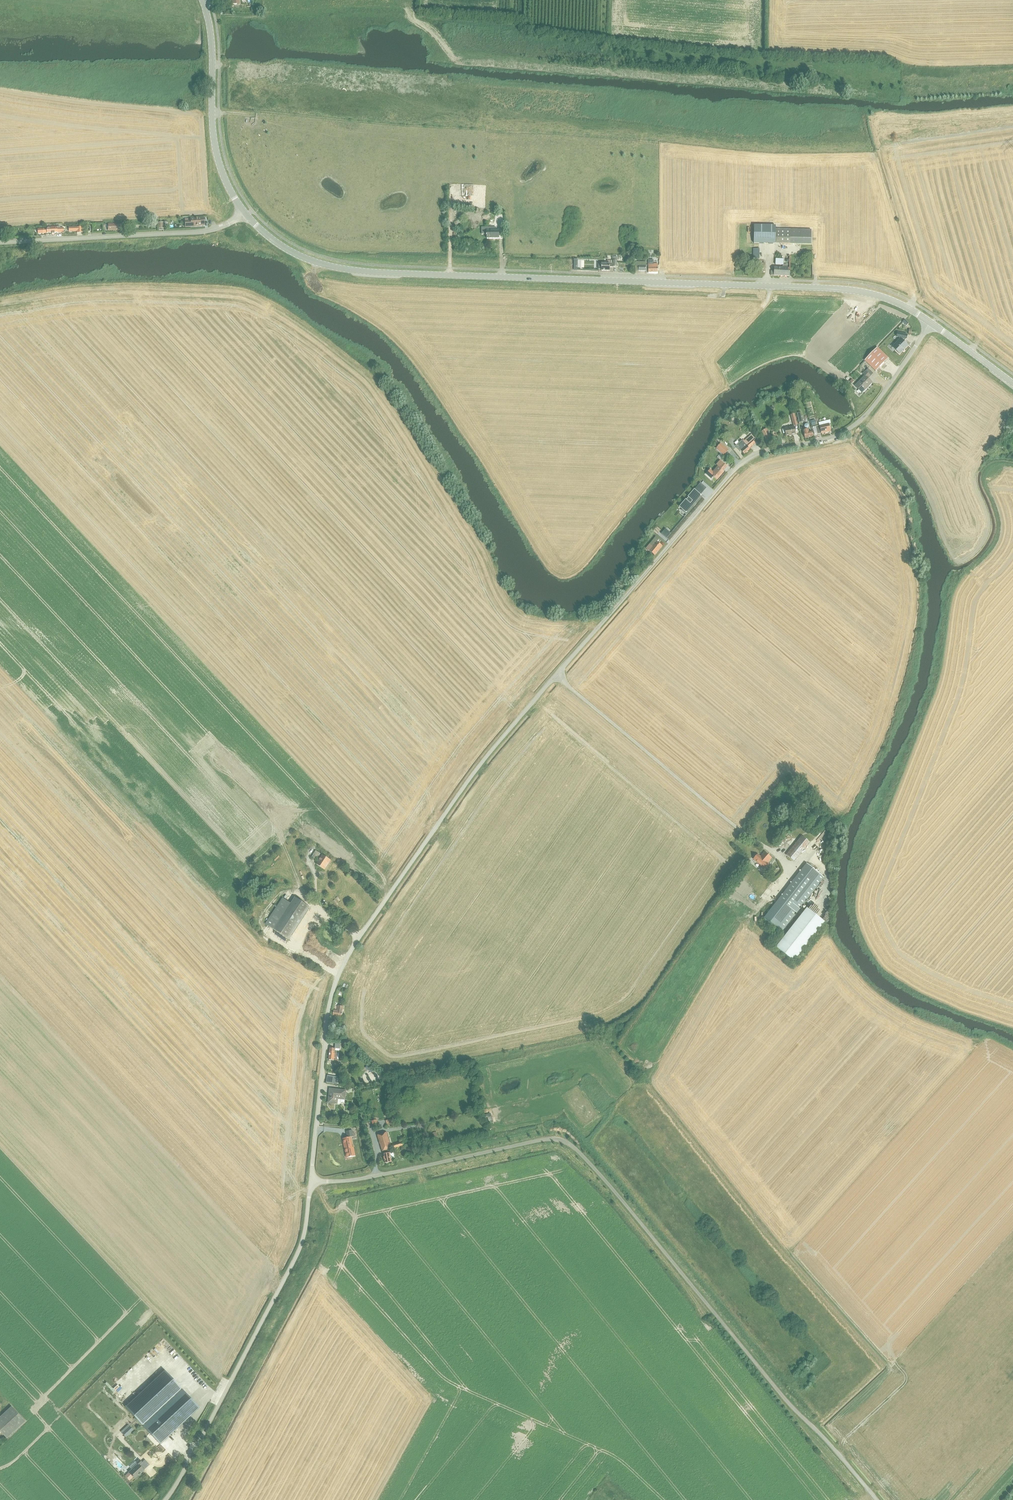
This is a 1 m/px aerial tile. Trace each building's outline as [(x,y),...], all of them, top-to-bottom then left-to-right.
[(205,226),(204,218),(190,219),(190,222),(185,223),(185,227),(205,226)] [(811,230),(790,230),(767,229),(768,226),(754,226),(754,243),(811,244),(811,230)] [(486,227),(481,227),(481,234),(486,234),(486,236),(487,236),(487,239),(499,239),(499,231),(496,231),(496,229),(488,229),(486,229),(486,227)] [(617,267),(617,261),(617,257),(613,257),(613,264),(610,264),(599,264),(599,269),(601,269),(601,271),(610,271),(610,267),(617,267)] [(636,262),(634,271),(648,271),(648,272),(648,273),(658,273),(658,272),(658,265),(653,265),(653,260),(648,260),(648,265),(646,265),(646,262),(636,262)] [(787,268),(787,265),(783,265),(783,268),(774,267),(774,271),(771,271),(771,275),(790,276),(790,268),(787,268)] [(900,339),(892,347),(899,354),(908,346),(904,342),(906,339),(907,335),(897,333),(896,337),(901,338),(900,339)] [(876,371),(888,358),(877,348),(865,361),(876,371)] [(861,393),(871,383),(867,379),(870,376),(865,371),(862,374),(864,377),(854,387),(861,393)] [(806,429),(806,430),(803,431),(804,439),(812,437),(811,432),(808,433),(807,429),(808,427),(808,425),(806,424),(805,425),(804,426),(804,428),(806,429)] [(819,426),(815,427),(817,435),(830,432),(828,424),(819,426)] [(784,429),(782,430),(783,434),(785,434),(786,437),(795,435),(794,427),(784,429)] [(770,438),(766,430),(761,432),(765,440),(770,438)] [(742,440),(735,446),(740,452),(741,452),(744,455),(750,450),(749,448),(755,443),(752,440),(754,438),(751,436),(744,442),(742,440)] [(720,444),(716,449),(724,455),(728,450),(720,444)] [(710,469),(706,474),(711,478),(712,477),(716,480),(723,472),(722,471),(726,466),(721,462),(717,467),(713,472),(710,469)] [(694,490),(680,506),(688,513),(701,497),(700,495),(706,487),(700,483),(694,490)] [(665,529),(661,534),(667,538),(671,533),(665,529)] [(654,556),(662,547),(657,542),(659,540),(656,537),(646,549),(654,556)] [(806,828),(812,832),(822,819),(816,815),(806,828)] [(780,846),(788,834),(784,832),(776,843),(780,846)] [(794,861),(809,842),(801,836),(786,855),(794,861)] [(318,857),(320,854),(316,851),(312,857),(318,862),(316,865),(325,870),(331,860),(323,855),(321,858),(318,857)] [(765,867),(766,866),(768,863),(767,862),(771,858),(765,852),(760,857),(757,854),(754,858),(761,864),(760,865),(763,867),(764,866),(765,867)] [(807,864),(763,919),(781,932),(824,877),(807,864)] [(295,897),(291,904),(282,898),(265,924),(274,930),(289,940),(310,907),(295,897)] [(794,961),(824,922),(806,908),(776,947),(794,961)] [(333,1010),(333,1016),(343,1017),(343,1015),(342,1015),(343,1006),(338,1006),(337,1011),(333,1010)] [(330,1048),(329,1060),(334,1060),(335,1060),(334,1064),(338,1064),(338,1061),(337,1061),(338,1050),(339,1050),(340,1047),(337,1047),(335,1049),(330,1048)] [(345,1100),(346,1091),(330,1089),(328,1103),(336,1104),(337,1103),(340,1104),(341,1099),(345,1100)] [(490,1114),(484,1115),(485,1118),(487,1118),(489,1124),(493,1123),(492,1117),(491,1117),(490,1114)] [(347,1138),(342,1139),(344,1145),(345,1145),(345,1147),(346,1154),(348,1153),(349,1157),(355,1156),(354,1147),(353,1147),(351,1137),(353,1137),(352,1130),(346,1131),(347,1138)] [(382,1151),(391,1148),(387,1132),(377,1135),(382,1151)] [(393,1152),(383,1154),(384,1163),(386,1163),(388,1163),(389,1162),(391,1162),(390,1159),(394,1158),(393,1152)] [(135,1370),(144,1362),(142,1360),(133,1368),(135,1370)] [(126,1406),(143,1425),(181,1390),(163,1371),(126,1406)] [(160,1444),(188,1418),(199,1408),(182,1390),(143,1426),(160,1444)] [(24,1422),(11,1407),(0,1417),(0,1432),(6,1439),(24,1422)] [(129,1426),(122,1433),(126,1437),(133,1430),(129,1426)] [(144,1470),(139,1465),(142,1463),(139,1460),(136,1463),(138,1464),(129,1472),(135,1479),(144,1470)]
